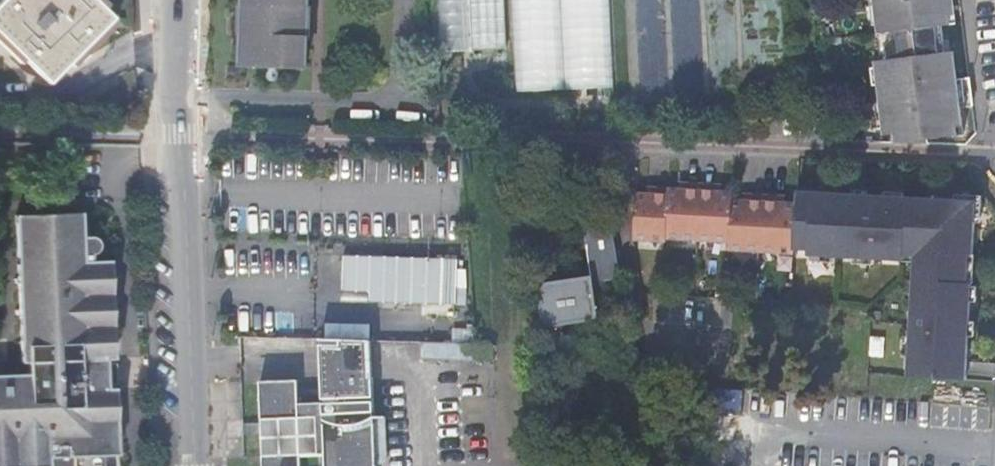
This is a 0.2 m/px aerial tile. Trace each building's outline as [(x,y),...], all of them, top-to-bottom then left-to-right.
[(0,2),(0,37),(23,60),(47,84),(68,63),(111,19),(102,10),(93,0),(2,0),(0,2)] [(102,10),(107,5),(102,0),(93,0),(102,10)] [(240,65),(306,68),(308,0),(242,0),(240,65)] [(445,43),(509,40),(507,0),(443,0),(445,43)] [(614,0),(516,0),(518,89),(616,87),(614,0)] [(876,24),(873,0),(866,0),(869,25),(876,24)] [(876,24),(879,24),(880,32),(876,33),(878,46),(879,59),(874,60),(875,66),(877,84),(879,102),(880,116),(882,128),(883,134),(892,133),(894,142),(925,143),(925,138),(962,134),(958,107),(971,105),(970,96),(970,90),(956,91),(955,79),(952,51),(943,52),(940,25),(946,24),(954,23),(952,0),(873,0),(876,24)] [(115,23),(111,19),(68,63),(73,68),(115,23)] [(23,60),(0,37),(0,46),(19,64),(23,60)] [(956,91),(970,90),(968,77),(955,79),(956,91)] [(876,128),(882,128),(880,116),(879,102),(873,102),(876,128)] [(826,115),(829,140),(835,140),(832,114),(826,115)] [(646,193),(636,193),(633,240),(666,242),(666,239),(728,243),(728,250),(793,254),(793,249),(808,250),(808,255),(811,255),(835,257),(853,258),(873,259),(903,260),(904,260),(904,256),(919,256),(918,280),(913,280),(910,337),(909,357),(908,376),(966,380),(967,362),(968,336),(969,321),(969,312),(970,301),(971,287),(971,284),(967,283),(969,254),(973,255),(975,222),(976,201),(955,200),(904,197),(884,196),(876,196),(867,195),(852,194),(797,191),(796,203),(785,202),(782,202),(779,202),(779,196),(748,194),(748,200),(745,200),(742,200),(732,199),(732,192),(721,191),(718,191),(715,191),(716,185),(685,183),(684,189),(682,189),(678,189),(653,187),(652,194),(650,193),(646,193)] [(955,194),(955,200),(976,201),(975,222),(981,222),(982,196),(955,194)] [(107,364),(106,359),(114,359),(110,261),(92,262),(92,254),(93,254),(94,254),(95,253),(96,253),(96,252),(97,251),(98,250),(98,249),(99,248),(99,247),(99,246),(99,245),(99,244),(99,243),(98,242),(98,241),(97,241),(97,240),(96,239),(95,238),(94,238),(93,238),(93,237),(92,237),(91,237),(82,237),(81,213),(15,216),(16,258),(25,257),(26,265),(17,265),(21,363),(27,363),(28,375),(0,376),(0,465),(60,465),(59,458),(75,457),(118,455),(115,389),(108,389),(107,384),(107,373),(107,364)] [(585,229),(592,277),(620,275),(613,227),(585,229)] [(457,300),(458,254),(344,250),(342,287),(370,288),(370,292),(370,298),(457,300)] [(919,256),(904,256),(904,260),(903,260),(903,261),(913,262),(912,280),(913,280),(918,280),(919,256)] [(539,285),(544,326),(598,319),(592,277),(565,281),(539,285)] [(377,461),(375,413),(373,373),(372,336),(320,334),(322,384),(323,399),(299,400),(299,377),(260,378),(262,419),(262,430),(264,465),(302,465),(302,451),(325,451),(326,465),(377,465),(377,461)] [(494,340),(477,339),(422,337),(421,354),(495,357),(494,340)] [(116,364),(107,364),(107,373),(107,384),(117,384),(116,364)] [(375,413),(377,461),(388,460),(386,412),(375,413)] [(262,430),(262,419),(244,420),(244,425),(244,430),(262,430)] [(75,457),(59,458),(60,465),(76,465),(75,457)]
